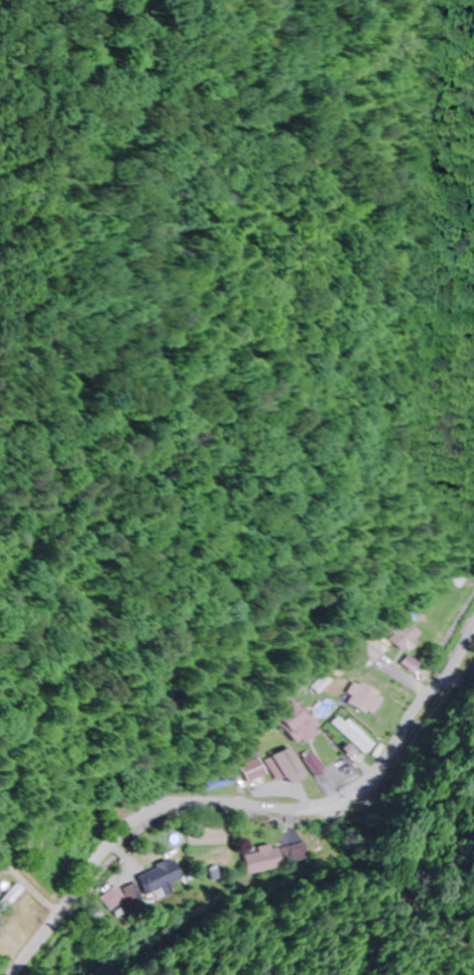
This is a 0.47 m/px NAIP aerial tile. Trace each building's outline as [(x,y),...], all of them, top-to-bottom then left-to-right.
[(422,636),(409,623),(392,641),(406,653),(422,636)] [(365,654),(376,663),(388,649),(378,640),(365,654)] [(348,703),(373,717),(385,696),(360,682),(348,703)] [(301,746),(323,730),(301,700),(279,715),(301,746)] [(336,724),(366,754),(374,745),(344,715),(336,724)] [(286,780),(289,786),(307,777),(293,748),(269,760),(280,783),(286,780)] [(318,776),(327,771),(316,754),(307,760),(318,776)] [(251,783),(263,778),(257,761),(244,766),(251,783)] [(294,864),(307,858),(301,844),(288,850),(294,864)] [(276,873),(278,848),(255,846),(254,855),(245,854),(244,869),(276,873)] [(172,859),(135,876),(145,897),(182,880),(172,859)] [(109,912),(125,899),(116,886),(99,898),(109,912)]
